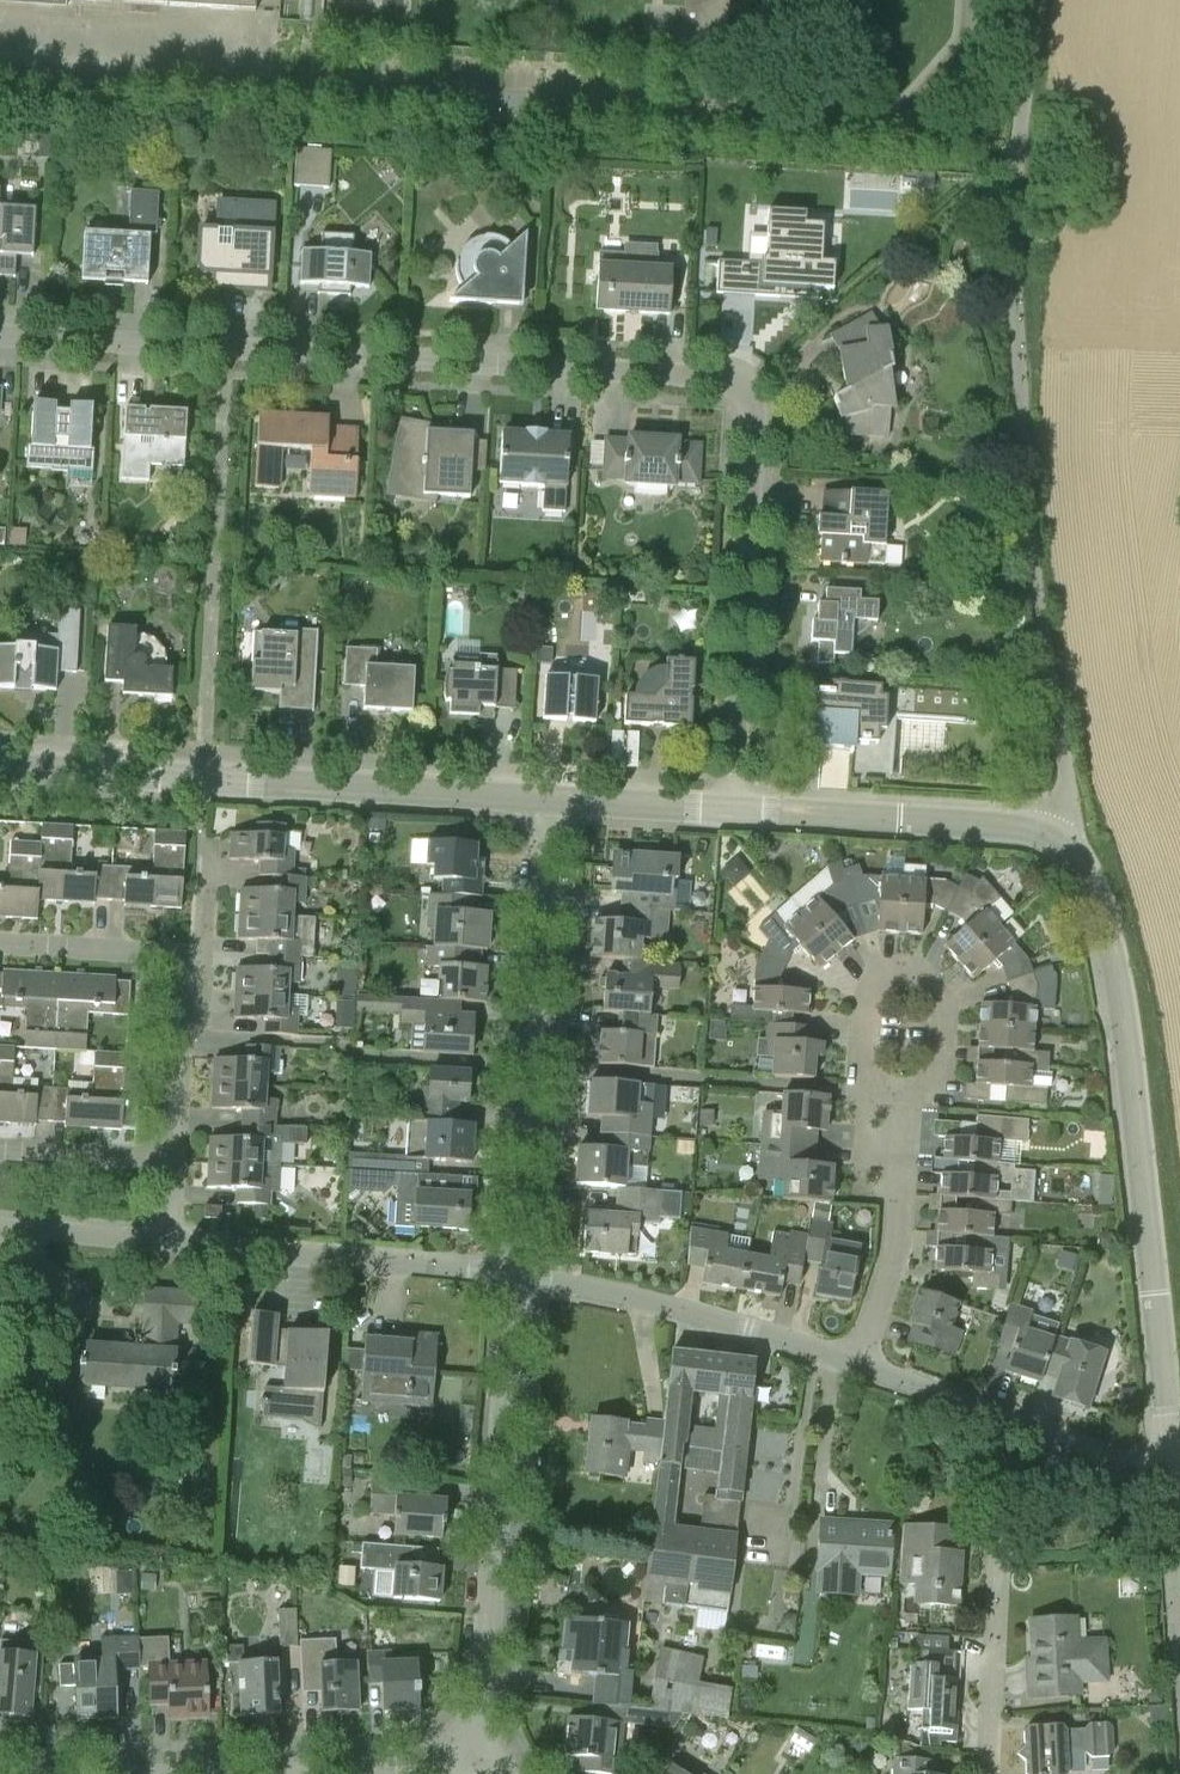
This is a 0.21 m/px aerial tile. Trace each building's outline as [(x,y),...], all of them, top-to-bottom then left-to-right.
[(162,4),(202,7),(257,10),(257,0),(90,0),(162,4)] [(684,48),(687,48),(726,50),(727,49),(730,0),(687,0),(684,48)] [(23,147),(42,148),(42,133),(23,133),(23,147)] [(334,190),(337,154),(303,151),(300,187),(334,190)] [(128,234),(85,232),(82,281),(148,284),(151,236),(157,236),(159,190),(131,188),(128,234)] [(197,268),(202,274),(204,276),(214,276),(214,288),(269,291),(274,203),(218,199),(216,229),(199,228),(197,268)] [(16,277),(17,255),(34,256),(36,209),(0,206),(0,276),(16,277)] [(745,262),(743,295),(763,296),(763,291),(780,292),(781,287),(834,290),(835,263),(822,262),(824,225),(805,223),(806,212),(768,210),(767,238),(782,239),(780,273),(764,272),(765,263),(745,262)] [(450,302),(490,305),(523,307),(528,233),(526,235),(512,247),(508,243),(503,240),(497,238),(492,236),(486,236),(479,238),(473,241),(468,245),(463,250),(459,255),(457,262),(456,268),(457,273),(458,279),(460,285),(464,289),(450,302)] [(302,250),(300,284),(319,285),(318,294),(350,296),(351,287),(369,288),(371,254),(353,253),(354,236),(322,234),(321,252),(302,250)] [(598,265),(596,311),(670,315),(672,269),(655,268),(656,258),(646,256),(636,256),(627,257),(626,267),(598,265)] [(873,316),(834,338),(840,350),(842,350),(847,392),(834,399),(838,408),(836,409),(840,421),(845,420),(848,433),(888,435),(890,408),(895,409),(890,382),(887,383),(885,375),(893,369),(888,330),(881,331),(873,316)] [(28,446),(26,468),(51,469),(51,471),(67,472),(68,470),(93,472),(94,450),(90,449),(93,406),(70,404),(70,412),(56,411),(57,404),(34,402),(31,446),(28,446)] [(125,408),(121,479),(149,481),(150,458),(185,460),(187,411),(125,408)] [(355,498),(355,486),(359,430),(328,428),(329,419),(259,415),(255,487),(279,489),(281,448),(311,450),(308,495),(355,498)] [(435,496),(472,498),(476,434),(435,431),(435,425),(402,423),(399,472),(397,473),(395,473),(393,475),(392,476),(390,478),(390,480),(389,482),(389,484),(390,487),(390,489),(392,490),(393,492),(395,493),(397,494),(399,495),(401,495),(403,495),(405,494),(407,493),(409,491),(435,496)] [(502,432),(499,483),(522,484),(522,487),(544,488),(543,510),(565,511),(569,436),(547,435),(547,432),(525,431),(525,433),(502,432)] [(667,496),(668,486),(675,486),(675,482),(698,483),(700,445),(678,444),(678,439),(629,437),(629,441),(606,440),(604,478),(626,479),(626,484),(635,484),(634,494),(645,497),(656,497),(667,496)] [(962,495),(972,496),(973,485),(962,485),(962,495)] [(842,565),(846,565),(846,562),(884,565),(888,493),(851,491),(851,493),(824,491),(822,516),(819,516),(817,536),(821,536),(820,561),(842,562),(842,565)] [(10,545),(26,546),(27,529),(11,527),(10,545)] [(106,553),(120,553),(121,538),(107,537),(106,553)] [(860,592),(826,590),(825,605),(818,604),(817,621),(812,621),(811,642),(843,644),(854,639),(865,632),(871,622),(872,602),(860,601),(860,592)] [(525,614),(535,615),(536,600),(525,599),(525,614)] [(13,648),(0,647),(0,688),(56,691),(57,672),(77,673),(80,611),(59,609),(58,636),(14,633),(13,648)] [(136,629),(108,627),(105,682),(123,683),(123,695),(171,698),(173,670),(166,669),(167,661),(164,651),(160,644),(153,639),(144,635),(136,635),(136,629)] [(254,632),(251,691),(288,693),(287,705),(314,707),(318,635),(254,632)] [(346,648),(344,686),(365,687),(364,709),(412,712),(415,669),(376,666),(377,650),(346,648)] [(445,699),(446,702),(447,701),(450,702),(450,714),(495,716),(495,708),(515,709),(517,671),(497,670),(498,661),(453,659),(452,671),(449,671),(447,670),(445,678),(445,680),(444,684),(444,686),(444,691),(444,694),(445,696),(445,699)] [(636,694),(635,696),(626,696),(624,724),(691,728),(695,661),(666,660),(665,669),(663,669),(659,670),(655,671),(652,672),(649,674),(647,675),(645,677),(644,678),(641,681),(640,683),(638,686),(637,688),(636,691),(636,694)] [(546,676),(543,719),(566,721),(566,716),(573,716),(572,721),(596,722),(598,679),(546,676)] [(808,692),(806,727),(821,728),(819,748),(853,750),(852,758),(893,761),(896,720),(978,725),(980,693),(833,683),(832,692),(818,691),(818,692),(808,692)] [(274,876),(293,877),(295,850),(284,850),(286,825),(259,823),(258,834),(232,833),(231,860),(262,861),(261,875),(274,876)] [(95,899),(110,900),(112,866),(71,864),(74,826),(42,824),(41,843),(38,900),(95,904),(95,899)] [(112,866),(110,900),(125,901),(125,906),(182,909),(187,833),(155,831),(152,869),(112,866)] [(38,900),(41,843),(11,841),(9,880),(0,879),(0,917),(37,919),(38,900)] [(443,895),(465,897),(481,898),(483,859),(476,859),(477,844),(428,841),(427,866),(434,866),(433,879),(443,880),(443,895)] [(623,906),(670,911),(675,911),(677,881),(676,881),(678,859),(615,854),(612,891),(624,892),(623,906)] [(877,932),(900,934),(904,878),(861,875),(857,864),(844,868),(855,906),(870,901),(870,905),(879,905),(877,932)] [(905,864),(904,878),(900,934),(922,935),(923,908),(932,909),(932,905),(947,912),(959,888),(946,881),(923,880),(924,865),(905,864)] [(833,884),(802,912),(838,953),(853,940),(836,919),(842,914),(840,911),(855,906),(844,868),(843,866),(829,870),(833,884)] [(1000,927),(998,924),(984,908),(997,897),(980,877),(977,880),(965,874),(959,888),(947,912),(961,919),(958,922),(963,929),(943,946),(958,963),(1000,927)] [(241,914),(293,917),(294,903),(305,904),(307,878),(293,877),(274,876),(273,890),(242,888),(241,914)] [(432,947),(473,950),(487,951),(490,913),(464,912),(465,897),(443,895),(432,895),(430,929),(434,929),(432,947)] [(625,960),(641,961),(643,939),(668,941),(670,911),(623,906),(622,922),(596,920),(593,958),(625,960)] [(819,969),(838,953),(802,912),(785,926),(773,914),(758,928),(769,940),(762,954),(786,966),(793,952),(795,955),(802,949),(819,969)] [(257,954),(269,955),(302,957),(304,930),(293,930),(293,917),(241,914),(239,939),(258,940),(257,954)] [(1011,965),(1028,959),(1000,927),(958,963),(972,980),(993,963),(999,969),(1008,961),(1011,965)] [(438,1000),(459,1001),(484,1003),(486,968),(472,967),(473,950),(432,947),(429,947),(428,966),(440,967),(438,1000)] [(771,1023),(772,1011),(808,1014),(809,991),(782,989),(783,980),(779,980),(786,966),(762,954),(755,968),(753,1006),(731,1005),(730,1021),(767,1023),(771,1023)] [(236,993),(289,996),(290,983),(301,983),(302,957),(269,955),(269,969),(238,967),(236,993)] [(603,1012),(620,1013),(650,1015),(652,989),(679,991),(681,964),(641,961),(625,960),(624,976),(606,975),(603,1012)] [(338,994),(355,994),(356,965),(339,964),(338,994)] [(1034,1029),(1036,1007),(1053,1009),(1055,978),(1051,966),(1007,981),(1012,997),(1008,996),(1007,1005),(981,1003),(979,1026),(1034,1029)] [(55,1050),(59,973),(3,970),(3,974),(0,974),(0,1008),(27,1010),(25,1048),(55,1050)] [(89,1013),(128,1016),(130,982),(116,981),(116,977),(59,973),(55,1050),(86,1052),(89,1013)] [(298,1036),(299,1016),(308,1017),(309,997),(289,996),(236,993),(235,1018),(266,1020),(265,1034),(298,1036)] [(356,1011),(384,1013),(385,997),(357,995),(356,1011)] [(423,1052),(470,1055),(472,1017),(458,1016),(459,1001),(438,1000),(402,998),(400,1025),(424,1026),(423,1052)] [(599,1064),(654,1068),(658,1016),(650,1015),(620,1013),(618,1032),(602,1031),(599,1064)] [(765,1058),(774,1059),(773,1076),(814,1079),(815,1056),(822,1057),(823,1043),(807,1042),(809,1026),(771,1023),(767,1023),(765,1058)] [(1050,1052),(1033,1051),(1034,1029),(979,1026),(978,1048),(1008,1050),(1007,1064),(1032,1065),(1049,1067),(1050,1052)] [(214,1083),(267,1086),(268,1073),(279,1074),(280,1047),(248,1045),(247,1060),(216,1058),(214,1083)] [(51,1122),(53,1088),(13,1085),(15,1047),(0,1046),(0,1123),(36,1125),(36,1121),(51,1122)] [(53,1088),(51,1122),(65,1122),(65,1127),(122,1130),(127,1053),(96,1052),(93,1090),(53,1088)] [(1005,1102),(1046,1105),(1047,1091),(1030,1089),(1032,1065),(1007,1064),(977,1062),(975,1085),(967,1084),(966,1099),(990,1101),(991,1086),(1006,1087),(1005,1102)] [(422,1122),(457,1123),(459,1102),(468,1103),(470,1072),(430,1069),(428,1097),(424,1097),(422,1122)] [(602,1132),(649,1137),(650,1137),(653,1104),(637,1103),(639,1083),(591,1080),(589,1116),(603,1117),(602,1132)] [(243,1124),(276,1126),(277,1100),(266,1099),(267,1086),(214,1083),(213,1109),(244,1110),(243,1124)] [(761,1141),(804,1145),(805,1129),(826,1130),(829,1097),(784,1093),(782,1113),(763,1111),(761,1141)] [(999,1139),(1016,1140),(1028,1141),(1030,1119),(977,1115),(976,1124),(938,1121),(937,1136),(945,1137),(943,1160),(998,1163),(999,1139)] [(406,1159),(424,1160),(472,1162),(474,1124),(457,1123),(422,1122),(408,1121),(406,1156),(406,1159)] [(210,1162),(262,1165),(263,1152),(274,1153),(276,1126),(243,1124),(242,1138),(211,1137),(210,1162)] [(619,1187),(627,1188),(629,1166),(647,1167),(649,1137),(602,1132),(601,1148),(579,1146),(577,1184),(619,1187)] [(814,1202),(821,1202),(830,1203),(833,1167),(803,1164),(804,1145),(761,1141),(758,1180),(784,1182),(783,1199),(814,1202)] [(349,1152),(348,1152),(347,1170),(348,1170),(405,1173),(406,1159),(406,1156),(396,1155),(349,1152)] [(940,1196),(971,1199),(1011,1201),(1034,1203),(1036,1171),(1014,1169),(1014,1164),(998,1163),(943,1160),(935,1159),(934,1173),(942,1174),(940,1196)] [(262,1165),(210,1162),(208,1187),(239,1189),(238,1203),(271,1205),(273,1179),(262,1178),(262,1165)] [(453,1176),(405,1173),(348,1170),(347,1202),(354,1202),(362,1196),(362,1190),(385,1191),(392,1183),(401,1183),(400,1203),(398,1225),(416,1227),(468,1230),(470,1194),(452,1193),(453,1176)] [(626,1255),(627,1237),(638,1238),(640,1218),(661,1220),(663,1191),(627,1188),(619,1187),(617,1215),(589,1213),(586,1252),(626,1255)] [(938,1233),(992,1237),(994,1214),(1010,1215),(1011,1201),(971,1199),(970,1212),(939,1210),(938,1233)] [(804,1256),(814,1257),(821,1221),(818,1220),(821,1202),(814,1202),(807,1239),(789,1236),(787,1246),(772,1243),(769,1259),(747,1256),(741,1290),(780,1297),(782,1283),(799,1286),(804,1256)] [(205,1218),(222,1219),(223,1206),(206,1205),(205,1218)] [(821,1221),(814,1257),(823,1259),(816,1294),(848,1300),(853,1278),(854,1278),(861,1242),(831,1236),(833,1223),(821,1221)] [(702,1284),(741,1290),(747,1256),(725,1252),(728,1236),(690,1229),(687,1266),(705,1269),(702,1284)] [(1000,1290),(1002,1275),(990,1274),(992,1250),(1008,1251),(1009,1238),(992,1237),(938,1233),(930,1233),(929,1247),(937,1247),(935,1270),(973,1273),(972,1288),(1000,1290)] [(81,1362),(79,1387),(173,1393),(174,1374),(176,1374),(178,1349),(177,1349),(179,1321),(211,1324),(213,1295),(146,1291),(144,1320),(147,1320),(145,1350),(128,1349),(128,1350),(87,1347),(86,1362),(81,1362)] [(954,1355),(961,1330),(952,1327),(960,1305),(919,1291),(912,1310),(916,1311),(912,1323),(918,1325),(912,1341),(954,1355)] [(1040,1383),(1045,1367),(1055,1337),(1032,1330),(1036,1316),(1009,1308),(997,1346),(1011,1350),(1005,1372),(1040,1383)] [(252,1377),(283,1377),(284,1324),(253,1323),(252,1377)] [(302,1409),(323,1411),(329,1332),(290,1329),(285,1388),(265,1386),(264,1398),(262,1398),(261,1403),(264,1403),(263,1417),(301,1420),(302,1409)] [(401,1340),(366,1337),(360,1402),(432,1408),(438,1335),(402,1332),(401,1340)] [(1053,1396),(1054,1397),(1088,1407),(1105,1353),(1055,1337),(1045,1367),(1060,1372),(1053,1396)] [(756,1360),(723,1357),(672,1351),(664,1422),(662,1444),(659,1465),(680,1468),(719,1473),(716,1496),(715,1499),(740,1502),(742,1503),(742,1493),(752,1414),(753,1399),(751,1399),(756,1360)] [(643,1464),(659,1465),(662,1444),(664,1422),(648,1421),(647,1428),(626,1426),(626,1423),(592,1419),(586,1472),(627,1477),(630,1452),(644,1453),(643,1464)] [(680,1468),(659,1465),(653,1524),(644,1601),(727,1615),(740,1502),(715,1499),(716,1496),(704,1495),(700,1529),(674,1526),(680,1468)] [(335,1479),(351,1481),(352,1473),(336,1471),(335,1479)] [(395,1515),(394,1535),(442,1538),(443,1524),(446,1524),(447,1500),(399,1497),(400,1481),(372,1479),(370,1513),(395,1515)] [(822,1520),(819,1571),(820,1571),(819,1592),(857,1594),(858,1573),(889,1575),(892,1524),(822,1520)] [(914,1585),(913,1603),(959,1606),(962,1553),(959,1553),(960,1529),(904,1525),(900,1584),(914,1585)] [(395,1571),(393,1598),(440,1601),(443,1567),(415,1565),(395,1571)] [(280,1647),(298,1646),(296,1609),(279,1610),(280,1647)] [(631,1708),(636,1670),(634,1671),(627,1669),(628,1651),(627,1651),(630,1623),(568,1617),(564,1650),(575,1652),(573,1671),(599,1673),(595,1705),(631,1708)] [(1038,1697),(1082,1694),(1082,1684),(1109,1682),(1107,1637),(1080,1638),(1079,1618),(1032,1620),(1033,1659),(1036,1659),(1038,1697)] [(74,1664),(59,1664),(60,1686),(76,1686),(77,1716),(96,1715),(96,1720),(117,1719),(115,1670),(139,1669),(138,1636),(101,1638),(102,1658),(74,1659),(74,1664)] [(321,1682),(323,1712),(359,1711),(356,1661),(337,1662),(336,1639),(300,1641),(302,1683),(321,1682)] [(653,1710),(728,1719),(733,1688),(699,1682),(704,1657),(661,1647),(649,1709),(653,1710)] [(911,1663),(909,1710),(930,1711),(930,1730),(958,1731),(962,1652),(921,1650),(920,1664),(911,1663)] [(0,1652),(0,1715),(31,1717),(33,1685),(42,1685),(44,1656),(0,1652)] [(385,1709),(419,1708),(417,1662),(392,1663),(391,1652),(367,1653),(369,1682),(383,1681),(385,1709)] [(171,1717),(202,1716),(207,1715),(205,1656),(150,1658),(152,1703),(170,1702),(171,1717)] [(284,1659),(239,1661),(242,1715),(279,1714),(278,1695),(286,1694),(284,1659)] [(587,1772),(604,1773),(619,1773),(624,1722),(569,1716),(565,1755),(582,1757),(581,1772),(587,1772)] [(1069,1772),(1068,1754),(1086,1753),(1091,1757),(1110,1756),(1114,1751),(1113,1727),(1108,1722),(1089,1724),(1085,1728),(1066,1729),(1062,1725),(1029,1727),(1024,1732),(1024,1746),(1018,1754),(1025,1760),(1026,1773),(1068,1773),(1069,1772)] [(934,1760),(895,1758),(894,1773),(933,1773),(934,1760)] [(670,1764),(664,1773),(687,1773),(670,1764)]
